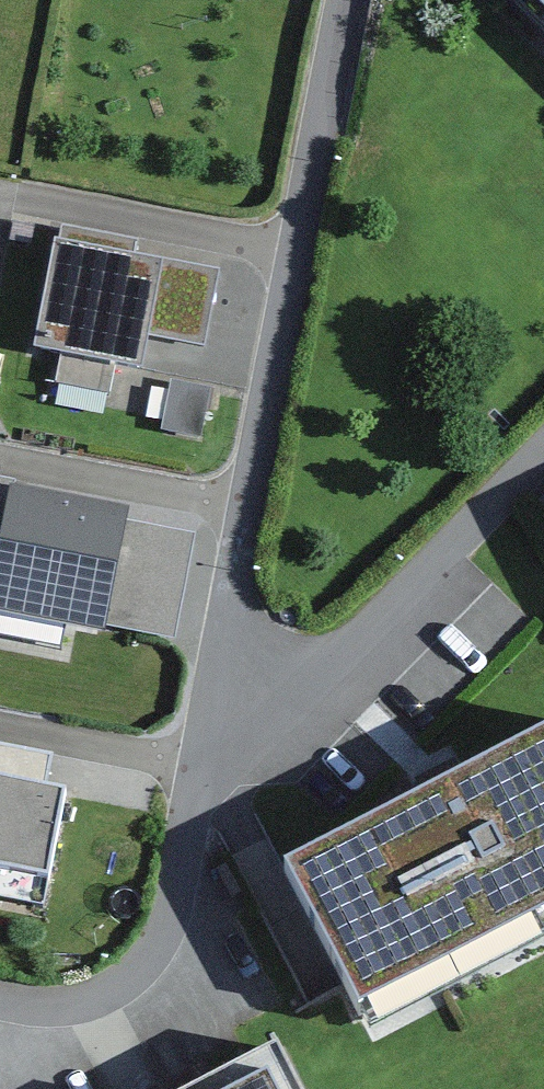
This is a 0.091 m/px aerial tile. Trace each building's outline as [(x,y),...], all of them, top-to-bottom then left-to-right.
[(543,25),(543,0),(518,0),(543,25)] [(166,281),(49,259),(28,368),(145,390),(166,281)] [(0,482),(0,640),(62,652),(65,637),(102,644),(105,632),(176,646),(198,539),(126,524),(128,519),(12,496),(15,485),(0,482)] [(285,888),(361,1028),(543,929),(543,747),(285,888)] [(0,805),(0,900),(67,911),(82,817),(0,805)] [(187,1088),(292,1088),(270,1047),(187,1088)]
